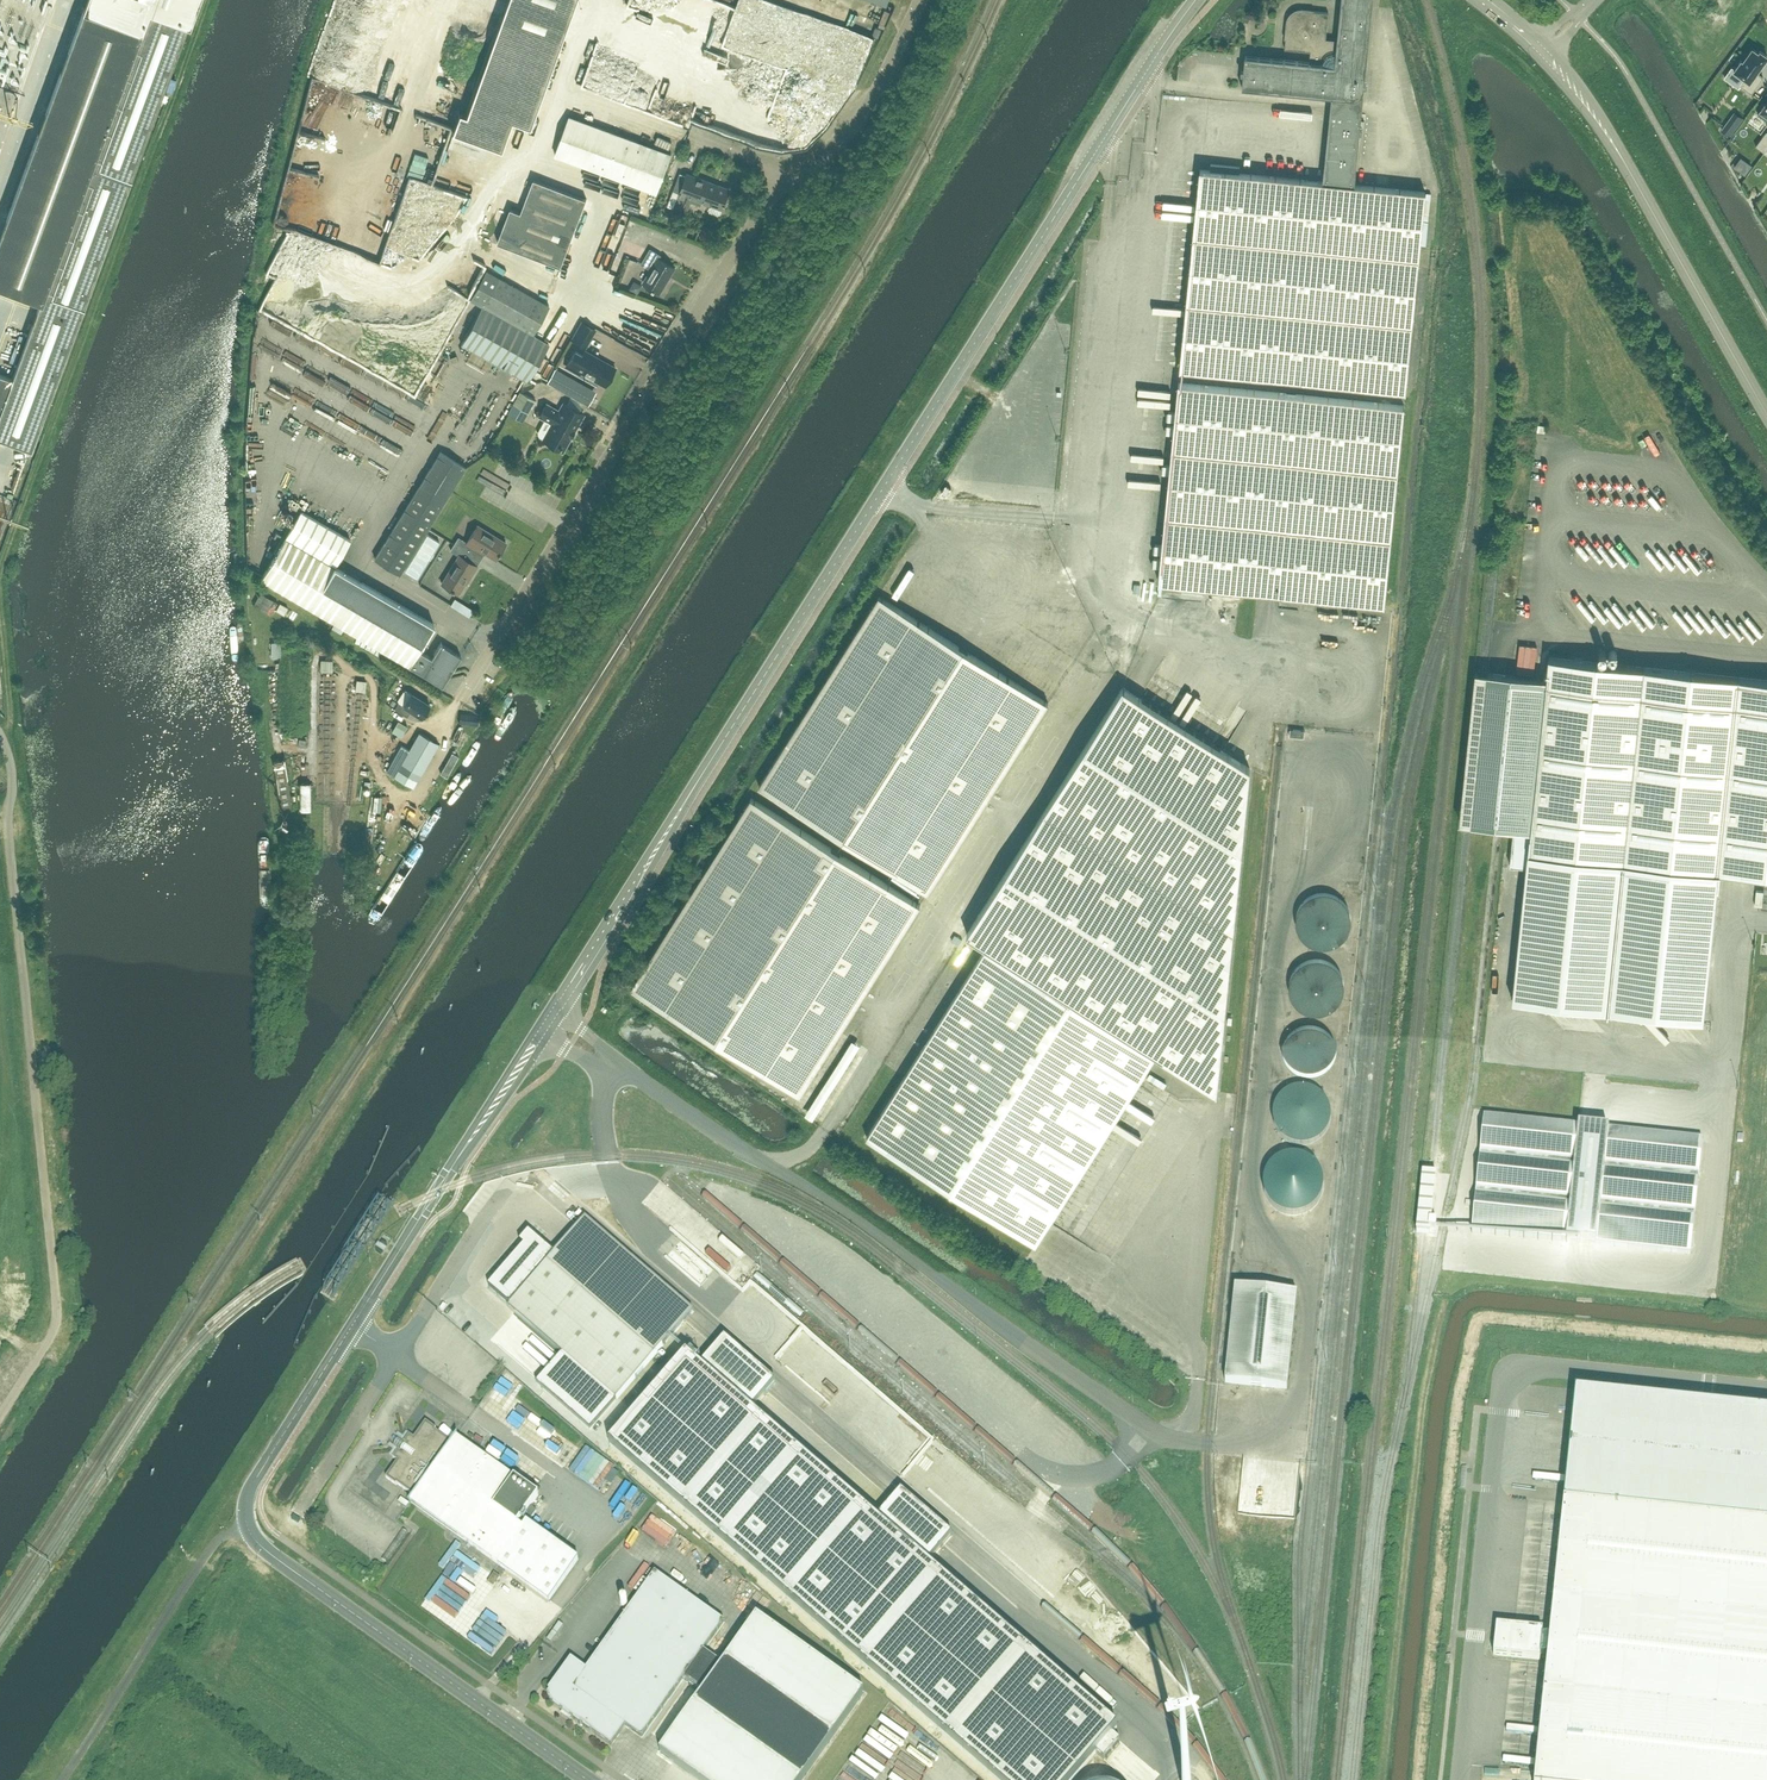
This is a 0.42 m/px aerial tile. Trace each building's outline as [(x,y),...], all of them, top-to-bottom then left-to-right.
[(0,234),(0,285),(40,300),(12,378),(0,374),(0,438),(31,449),(187,25),(189,25),(198,0),(86,0),(0,234)] [(341,120),(370,130),(358,164),(386,173),(397,140),(424,149),(436,115),(441,117),(442,114),(449,116),(451,111),(460,114),(455,129),(502,146),(513,116),(531,123),(575,0),(383,0),(341,120)] [(1337,38),(1325,37),(1328,12),(1301,9),(1300,18),(1296,21),(1287,21),(1284,48),(1310,50),(1309,61),(1244,55),(1241,87),(1330,95),(1351,98),(1352,98),(1353,97),(1355,97),(1356,97),(1358,96),(1359,95),(1360,94),(1361,93),(1362,92),(1363,90),(1363,89),(1364,87),(1372,0),(1340,0),(1337,38)] [(1747,47),(1746,49),(1744,47),(1736,58),(1738,59),(1736,62),(1758,78),(1749,89),(1758,95),(1766,83),(1766,76),(1762,73),(1766,66),(1766,62),(1747,47)] [(6,61),(2,72),(25,79),(28,68),(6,61)] [(1329,110),(1360,113),(1361,105),(1363,90),(1362,92),(1361,93),(1360,94),(1359,95),(1358,96),(1356,97),(1355,97),(1353,97),(1352,98),(1351,98),(1330,95),(1330,103),(1329,110)] [(1758,111),(1766,117),(1766,99),(1758,111)] [(1360,113),(1329,110),(1323,168),(1322,181),(1318,180),(1199,168),(1179,368),(1405,390),(1425,191),(1354,184),(1355,172),(1360,113)] [(555,154),(656,192),(670,153),(569,116),(555,154)] [(437,134),(446,137),(448,127),(439,125),(437,134)] [(1755,145),(1764,151),(1766,147),(1766,130),(1755,145)] [(686,175),(679,172),(667,205),(681,210),(686,195),(710,204),(708,209),(709,211),(717,214),(719,213),(729,188),(686,173),(686,175)] [(586,199),(535,179),(522,212),(512,208),(499,241),(560,265),(564,254),(609,271),(620,243),(610,239),(616,222),(582,209),(586,199)] [(792,219),(785,213),(781,218),(788,223),(792,219)] [(660,254),(649,248),(640,263),(651,269),(643,283),(659,292),(674,267),(658,257),(660,254)] [(548,305),(497,277),(460,343),(526,381),(547,343),(531,334),(548,305)] [(583,318),(621,339),(636,311),(624,305),(620,312),(594,298),(583,318)] [(595,328),(581,320),(571,339),(585,347),(595,328)] [(610,365),(584,350),(579,358),(571,354),(565,366),(578,373),(580,369),(600,380),(604,373),(605,374),(610,365)] [(545,378),(555,383),(557,379),(548,374),(545,378)] [(1404,404),(1178,382),(1158,581),(1384,603),(1404,404)] [(535,399),(519,390),(512,403),(528,412),(535,399)] [(582,414),(562,403),(557,411),(545,404),(538,416),(544,419),(538,430),(538,431),(538,432),(538,433),(538,434),(538,435),(539,436),(540,437),(541,437),(542,438),(541,439),(552,444),(553,442),(563,448),(582,414)] [(463,467),(438,452),(373,558),(398,574),(411,553),(420,558),(428,544),(434,548),(442,536),(427,527),(463,467)] [(491,473),(487,484),(499,489),(503,478),(491,473)] [(299,510),(294,507),(288,518),(293,521),(283,538),(258,579),(420,673),(440,686),(459,656),(439,643),(429,658),(419,651),(422,646),(421,645),(433,624),(333,567),(350,538),(300,508),(299,510)] [(453,544),(472,555),(475,549),(478,551),(478,550),(494,559),(504,542),(476,525),(465,542),(457,537),(453,544)] [(472,555),(453,544),(449,550),(457,555),(440,583),(457,594),(466,578),(467,579),(475,566),(468,561),(472,555)] [(1197,586),(1183,585),(1182,592),(1197,593),(1197,586)] [(1048,702),(879,595),(758,785),(927,892),(1048,702)] [(471,616),(476,610),(457,597),(453,604),(471,616)] [(288,614),(291,606),(282,603),(279,610),(288,614)] [(1009,649),(1012,644),(1002,638),(999,643),(1009,649)] [(999,666),(1002,659),(995,656),(992,662),(999,666)] [(1766,879),(1766,679),(1548,656),(1546,678),(1488,672),(1472,822),(1500,825),(1513,826),(1509,864),(1526,866),(1512,999),(1539,1002),(1546,1009),(1552,1003),(1565,1004),(1573,1012),(1579,1006),(1607,1009),(1607,1010),(1607,1009),(1633,1012),(1641,1019),(1647,1013),(1660,1014),(1667,1022),(1674,1016),(1702,1019),(1716,885),(1718,886),(1718,885),(1717,885),(1719,871),(1719,870),(1739,872),(1765,875),(1764,879),(1766,879)] [(334,670),(335,660),(324,659),(323,669),(334,670)] [(359,679),(358,688),(368,689),(369,680),(359,679)] [(1249,766),(1122,686),(966,933),(986,946),(866,1136),(1035,1243),(1155,1053),(1216,1091),(1249,766)] [(429,705),(411,694),(404,706),(398,702),(394,709),(407,717),(411,711),(422,717),(429,705)] [(478,715),(460,713),(459,722),(477,724),(478,715)] [(407,724),(398,719),(392,729),(401,735),(407,724)] [(439,743),(420,732),(396,776),(414,786),(439,743)] [(381,769),(394,774),(397,767),(384,761),(381,769)] [(303,809),(313,809),(313,782),(303,782),(303,809)] [(920,904),(751,797),(631,987),(800,1094),(920,904)] [(1332,906),(1332,914),(1325,914),(1325,934),(1358,935),(1358,906),(1332,906)] [(1283,1016),(1302,1059),(1346,1040),(1328,997),(1283,1016)] [(1484,1118),(1473,1233),(1691,1255),(1703,1141),(1484,1118)] [(1265,1180),(1265,1181),(1265,1182),(1265,1183),(1265,1184),(1266,1185),(1266,1186),(1266,1187),(1266,1188),(1266,1189),(1267,1190),(1267,1191),(1268,1192),(1268,1193),(1268,1194),(1269,1195),(1269,1196),(1270,1196),(1271,1197),(1271,1198),(1272,1199),(1272,1200),(1273,1200),(1274,1201),(1275,1202),(1276,1203),(1277,1204),(1278,1204),(1279,1205),(1280,1206),(1281,1206),(1282,1206),(1283,1207),(1284,1207),(1285,1208),(1286,1208),(1287,1208),(1288,1208),(1289,1209),(1290,1209),(1291,1209),(1292,1209),(1293,1209),(1294,1209),(1295,1209),(1296,1209),(1297,1209),(1298,1209),(1299,1209),(1300,1208),(1301,1208),(1302,1208),(1303,1208),(1303,1207),(1304,1207),(1305,1206),(1306,1206),(1307,1206),(1308,1205),(1309,1205),(1310,1204),(1310,1203),(1311,1203),(1312,1202),(1313,1202),(1314,1201),(1314,1200),(1315,1200),(1316,1199),(1316,1198),(1317,1197),(1317,1196),(1318,1196),(1318,1195),(1319,1194),(1319,1193),(1320,1192),(1320,1191),(1321,1190),(1321,1189),(1321,1188),(1321,1187),(1322,1186),(1322,1185),(1322,1184),(1322,1183),(1322,1182),(1322,1181),(1322,1180),(1322,1179),(1322,1178),(1322,1177),(1322,1176),(1322,1175),(1322,1174),(1321,1173),(1321,1172),(1321,1171),(1320,1170),(1320,1169),(1319,1168),(1319,1167),(1318,1166),(1318,1165),(1317,1164),(1316,1163),(1316,1162),(1315,1161),(1314,1161),(1314,1160),(1313,1159),(1312,1158),(1311,1158),(1310,1157),(1309,1156),(1308,1156),(1307,1155),(1306,1155),(1305,1154),(1304,1154),(1303,1154),(1303,1153),(1302,1153),(1301,1153),(1300,1152),(1299,1152),(1298,1152),(1297,1152),(1296,1152),(1295,1152),(1294,1152),(1293,1152),(1292,1152),(1291,1152),(1290,1152),(1289,1152),(1288,1152),(1287,1153),(1286,1153),(1285,1153),(1284,1154),(1283,1154),(1282,1154),(1281,1155),(1280,1155),(1279,1156),(1278,1157),(1277,1157),(1276,1158),(1275,1158),(1275,1159),(1274,1160),(1273,1161),(1272,1161),(1272,1162),(1271,1163),(1271,1164),(1270,1164),(1269,1165),(1269,1166),(1268,1167),(1268,1168),(1268,1169),(1267,1170),(1267,1171),(1266,1172),(1266,1173),(1266,1174),(1266,1175),(1265,1176),(1265,1177),(1265,1178),(1265,1179),(1265,1180)] [(524,1247),(489,1289),(510,1306),(508,1309),(562,1355),(536,1385),(590,1432),(616,1402),(663,1348),(693,1313),(585,1220),(555,1254),(553,1256),(529,1235),(521,1244),(524,1247)] [(1235,1289),(1225,1384),(1287,1391),(1297,1296),(1235,1289)] [(610,1447),(996,1779),(1074,1779),(1118,1729),(928,1565),(952,1537),(903,1494),(878,1522),(751,1413),(776,1384),(726,1341),(701,1370),(687,1358),(610,1447)] [(1575,1394),(1549,1639),(1542,1638),(1543,1632),(1496,1627),(1493,1656),(1540,1661),(1540,1658),(1547,1659),(1535,1779),(1766,1779),(1766,1414),(1575,1394)] [(398,1463),(386,1479),(396,1487),(397,1486),(414,1498),(410,1503),(498,1566),(516,1578),(549,1602),(579,1561),(522,1521),(539,1497),(516,1480),(492,1463),(480,1455),(457,1438),(452,1444),(436,1432),(436,1431),(426,1423),(414,1440),(409,1436),(404,1444),(406,1446),(401,1453),(398,1452),(393,1460),(398,1463)] [(576,1455),(568,1470),(598,1486),(611,1461),(577,1444),(572,1453),(576,1455)] [(546,1490),(555,1480),(541,1467),(532,1478),(546,1490)] [(632,1488),(623,1501),(629,1505),(638,1492),(632,1488)] [(956,1572),(969,1573),(970,1565),(962,1564),(962,1568),(956,1568),(956,1572)] [(548,1695),(549,1701),(551,1702),(551,1704),(565,1714),(563,1716),(569,1720),(570,1718),(612,1747),(626,1727),(642,1739),(683,1682),(702,1696),(695,1706),(798,1779),(803,1779),(864,1695),(757,1619),(724,1665),(704,1652),(725,1623),(655,1574),(586,1671),(571,1660),(548,1692),(550,1693),(548,1695)] [(494,1575),(488,1584),(494,1588),(500,1579),(494,1575)]
